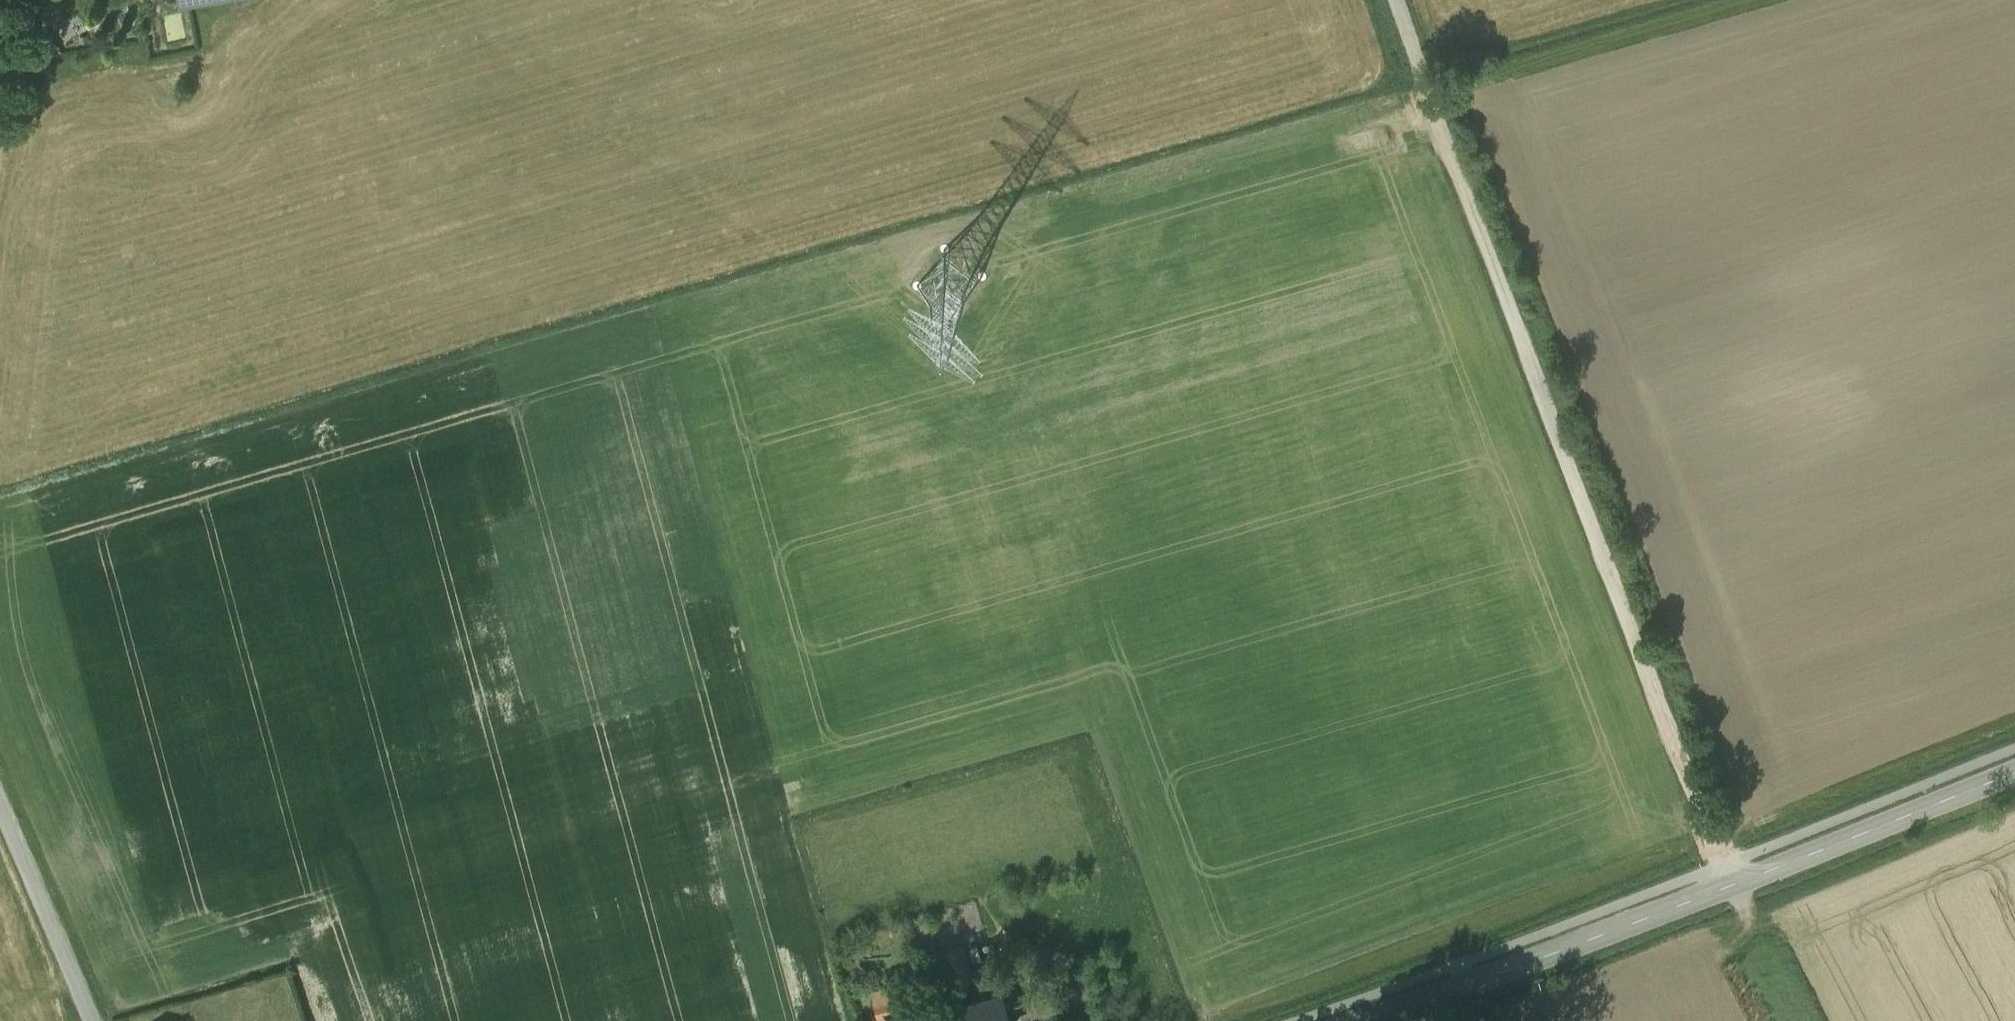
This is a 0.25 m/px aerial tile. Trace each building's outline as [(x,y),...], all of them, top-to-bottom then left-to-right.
[(959,1020),(1009,1020),(1001,992),(955,1006),(959,1020)]
